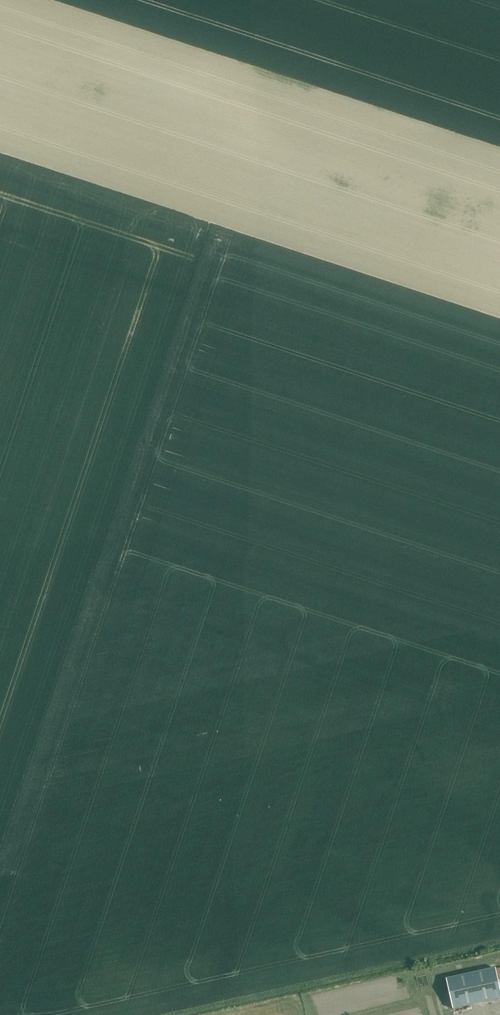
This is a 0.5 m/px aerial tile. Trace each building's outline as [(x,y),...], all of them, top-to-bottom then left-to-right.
[(496,968),(447,979),(453,1009),(499,999),(499,987),(496,968)]
